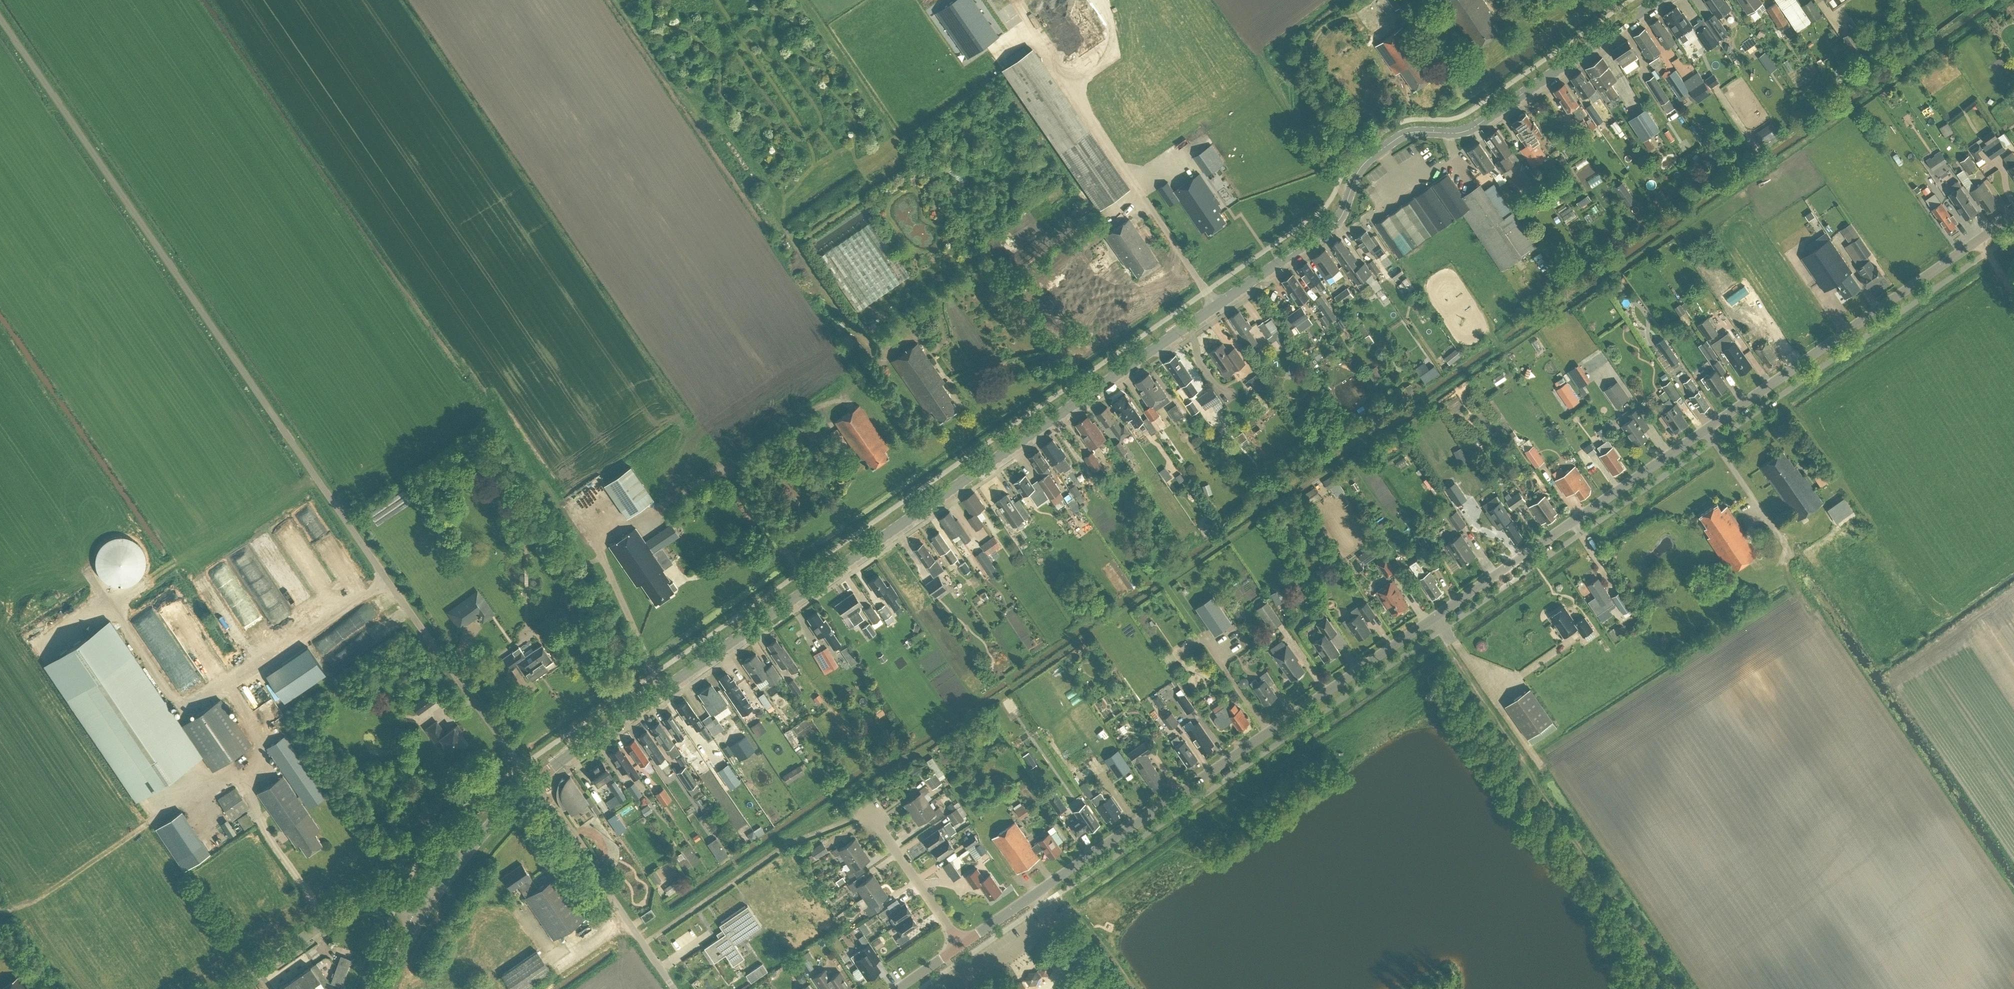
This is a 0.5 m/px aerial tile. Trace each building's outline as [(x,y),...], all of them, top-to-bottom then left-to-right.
[(986,45),(997,37),(971,0),(954,0),(937,12),(969,57),(986,45)] [(1396,10),(1408,2),(1407,0),(1389,0),(1396,10)] [(1474,36),(1480,44),(1499,31),(1489,18),(1493,16),(1489,10),(1490,9),(1484,0),(1443,0),(1442,1),(1469,40),(1474,36)] [(1707,1),(1706,2),(1714,14),(1717,18),(1731,8),(1725,0),(1724,1),(1723,0),(1707,0),(1707,1)] [(1747,13),(1762,3),(1760,0),(1738,0),(1747,13)] [(1798,31),(1822,14),(1812,0),(1810,0),(1803,5),(1800,0),(1778,0),(1798,31)] [(1788,22),(1789,22),(1775,3),(1767,9),(1780,28),(1781,27),(1783,31),(1791,26),(1788,22)] [(1683,42),(1688,38),(1684,32),(1693,26),(1686,16),(1684,17),(1677,6),(1664,15),(1670,24),(1669,25),(1677,37),(1678,36),(1683,42)] [(1714,14),(1705,21),(1709,26),(1719,39),(1728,33),(1718,20),(1717,18),(1714,14)] [(1658,19),(1651,25),(1658,35),(1657,36),(1665,48),(1675,42),(1664,26),(1663,26),(1658,19)] [(1717,38),(1708,25),(1697,32),(1705,45),(1717,38)] [(1403,26),(1375,45),(1376,46),(1380,52),(1395,74),(1400,70),(1414,90),(1431,78),(1418,59),(1423,55),(1403,26)] [(1644,54),(1653,68),(1663,61),(1658,54),(1660,52),(1645,29),(1634,36),(1646,53),(1644,54)] [(1843,37),(1854,52),(1862,47),(1851,32),(1843,37)] [(1632,62),(1638,57),(1628,41),(1611,51),(1618,61),(1621,65),(1630,59),(1632,62)] [(1002,69),(1099,209),(1128,188),(1032,48),(1002,69)] [(1766,52),(1760,56),(1763,60),(1769,56),(1766,52)] [(1609,69),(1602,57),(1586,68),(1592,78),(1592,79),(1600,92),(1603,90),(1610,100),(1618,94),(1612,84),(1617,80),(1610,69),(1609,69)] [(1783,61),(1790,72),(1795,68),(1789,58),(1783,61)] [(1664,78),(1678,98),(1689,90),(1675,70),(1664,78)] [(1589,80),(1588,80),(1582,71),(1571,79),(1576,85),(1574,86),(1583,99),(1596,90),(1589,80)] [(1717,72),(1708,77),(1713,86),(1722,81),(1717,72)] [(1646,80),(1661,104),(1670,99),(1654,75),(1646,80)] [(1704,80),(1690,90),(1697,100),(1711,90),(1704,80)] [(1573,108),(1580,119),(1585,115),(1578,105),(1565,84),(1554,91),(1567,111),(1571,109),(1573,108)] [(1603,120),(1592,104),(1586,108),(1597,124),(1603,120)] [(1646,109),(1629,120),(1642,141),(1637,144),(1641,151),(1647,147),(1643,141),(1660,129),(1646,109)] [(1512,124),(1526,145),(1521,149),(1532,167),(1547,157),(1535,140),(1543,135),(1534,122),(1532,123),(1526,114),(1519,119),(1519,120),(1512,124)] [(1611,124),(1618,134),(1623,131),(1617,120),(1611,124)] [(1755,132),(1762,143),(1779,132),(1771,121),(1755,132)] [(1941,127),(1947,136),(1956,130),(1950,121),(1941,127)] [(1666,131),(1671,139),(1675,136),(1670,128),(1666,131)] [(1496,151),(1495,152),(1500,159),(1495,162),(1502,172),(1514,164),(1507,155),(1512,151),(1497,130),(1486,137),(1496,151)] [(2004,148),(2010,144),(2003,134),(1982,148),(1991,161),(2006,150),(2004,148)] [(1489,169),(1494,176),(1500,172),(1495,165),(1480,142),(1468,150),(1484,173),(1489,169)] [(1210,159),(1201,166),(1207,175),(1224,163),(1212,145),(1204,150),(1210,159)] [(1741,158),(1745,165),(1758,156),(1753,150),(1741,158)] [(1932,154),(1938,164),(1945,159),(1938,150),(1932,154)] [(2011,168),(2008,169),(2013,178),(2013,155),(2012,153),(2004,158),(2011,168)] [(1960,163),(1969,176),(1978,171),(1969,157),(1960,163)] [(1989,176),(1993,181),(2002,174),(1998,169),(1989,176)] [(1170,206),(1179,199),(1201,232),(1206,229),(1209,233),(1227,221),(1219,210),(1222,208),(1218,204),(1220,203),(1200,174),(1174,192),(1168,182),(1158,189),(1170,206)] [(1400,257),(1463,213),(1503,270),(1537,246),(1494,184),(1485,190),(1481,184),(1464,196),(1448,174),(1376,224),(1400,257)] [(1601,176),(1591,181),(1594,186),(1603,180),(1601,176)] [(1977,211),(1960,187),(1962,186),(1958,180),(1951,185),(1955,190),(1949,194),(1966,219),(1977,211)] [(1616,188),(1629,207),(1638,201),(1624,182),(1616,188)] [(1993,203),(1996,201),(1983,182),(1970,191),(1978,203),(1980,201),(1987,212),(1995,206),(1993,203)] [(1583,205),(1594,200),(1591,194),(1580,200),(1583,205)] [(1656,204),(1660,209),(1669,202),(1665,197),(1656,204)] [(1933,211),(1948,231),(1956,226),(1954,222),(1957,220),(1953,215),(1951,216),(1943,204),(1933,211)] [(1566,215),(1569,220),(1578,215),(1575,210),(1566,215)] [(872,219),(819,256),(858,313),(911,276),(872,219)] [(1126,267),(1129,265),(1136,275),(1157,261),(1129,219),(1105,236),(1126,267)] [(1356,238),(1365,251),(1369,248),(1376,258),(1386,252),(1374,234),(1371,237),(1366,231),(1356,238)] [(1860,278),(1867,288),(1884,276),(1877,266),(1875,268),(1869,259),(1867,256),(1871,253),(1859,236),(1851,242),(1863,259),(1860,261),(1862,264),(1857,268),(1863,276),(1860,278)] [(1849,274),(1853,272),(1849,266),(1830,238),(1802,258),(1824,290),(1824,291),(1839,281),(1843,287),(1839,290),(1845,298),(1859,289),(1849,274)] [(1338,255),(1338,256),(1357,283),(1371,273),(1359,256),(1353,261),(1349,254),(1351,252),(1349,249),(1348,248),(1341,239),(1332,246),(1338,255)] [(1320,268),(1319,269),(1326,278),(1340,269),(1326,249),(1313,258),(1320,268)] [(1373,260),(1368,263),(1375,273),(1380,270),(1373,260)] [(1314,272),(1307,262),(1298,269),(1310,286),(1315,283),(1318,287),(1317,287),(1320,292),(1327,287),(1315,271),(1314,272)] [(1293,295),(1299,303),(1307,297),(1301,289),(1303,288),(1293,273),(1282,281),(1293,295)] [(1402,280),(1409,290),(1414,287),(1407,277),(1402,280)] [(1336,296),(1342,305),(1355,296),(1349,287),(1336,296)] [(1331,309),(1321,296),(1315,299),(1329,318),(1333,314),(1330,310),(1331,309)] [(1675,306),(1681,315),(1687,311),(1681,302),(1675,306)] [(1301,306),(1287,316),(1295,326),(1308,316),(1301,306)] [(1248,328),(1252,326),(1247,319),(1246,320),(1239,310),(1230,317),(1250,347),(1258,341),(1248,328)] [(1318,321),(1324,330),(1330,326),(1324,317),(1318,321)] [(1699,324),(1709,339),(1719,332),(1709,317),(1699,324)] [(1263,319),(1257,323),(1267,336),(1273,332),(1263,319)] [(1369,334),(1364,338),(1369,345),(1374,341),(1369,334)] [(1698,346),(1704,354),(1708,351),(1713,358),(1716,355),(1711,349),(1706,341),(1698,346)] [(1735,341),(1718,352),(1725,364),(1730,360),(1740,374),(1752,366),(1740,347),(1735,341)] [(1762,357),(1769,366),(1777,361),(1775,358),(1777,357),(1766,341),(1755,349),(1761,358),(1762,357)] [(891,361),(910,388),(918,399),(917,400),(919,401),(921,404),(927,413),(932,409),(940,421),(956,410),(949,399),(951,398),(942,384),(944,382),(917,343),(891,361)] [(1210,352),(1222,370),(1231,364),(1235,370),(1246,363),(1235,347),(1229,351),(1223,343),(1210,352)] [(1669,343),(1661,349),(1672,364),(1680,358),(1669,343)] [(1456,363),(1462,359),(1457,352),(1451,357),(1456,363)] [(1190,379),(1190,380),(1186,374),(1188,373),(1186,371),(1187,371),(1184,367),(1185,366),(1180,359),(1179,360),(1176,355),(1165,362),(1176,378),(1190,397),(1198,391),(1190,380),(1190,379)] [(1708,389),(1711,387),(1716,394),(1728,386),(1720,375),(1726,371),(1718,360),(1712,364),(1716,370),(1710,375),(1708,373),(1701,378),(1708,389)] [(1584,362),(1571,369),(1583,394),(1588,392),(1585,385),(1593,381),(1584,362)] [(1434,365),(1420,375),(1425,383),(1440,373),(1434,365)] [(1248,378),(1256,390),(1265,383),(1257,372),(1248,378)] [(1159,414),(1153,404),(1160,399),(1163,404),(1170,399),(1167,394),(1157,380),(1155,381),(1149,373),(1136,382),(1143,392),(1141,393),(1150,406),(1144,410),(1151,420),(1158,415),(1159,414)] [(1618,377),(1603,387),(1616,405),(1630,395),(1618,377)] [(1689,396),(1700,412),(1710,405),(1691,377),(1683,382),(1691,395),(1689,396)] [(1681,394),(1670,378),(1663,383),(1674,399),(1681,394)] [(1213,404),(1217,410),(1223,406),(1219,400),(1213,390),(1199,399),(1206,409),(1213,404)] [(1143,420),(1125,393),(1112,402),(1124,419),(1129,415),(1136,425),(1143,420)] [(1677,403),(1662,413),(1675,432),(1688,423),(1681,414),(1683,412),(1677,403)] [(856,450),(862,458),(864,456),(872,468),(888,456),(884,450),(889,447),(859,405),(835,422),(855,451),(856,450)] [(1121,427),(1116,419),(1107,406),(1097,413),(1106,426),(1110,423),(1121,439),(1130,432),(1124,425),(1121,427)] [(1633,418),(1622,425),(1635,445),(1648,437),(1640,426),(1641,425),(1639,422),(1644,419),(1637,409),(1630,414),(1633,418)] [(1088,415),(1076,424),(1082,433),(1081,434),(1091,449),(1106,438),(1094,421),(1093,422),(1088,415)] [(1164,423),(1158,415),(1151,420),(1157,428),(1164,423)] [(1243,431),(1236,436),(1240,443),(1247,438),(1243,431)] [(1522,444),(1537,466),(1546,460),(1535,444),(1534,444),(1530,438),(1522,444)] [(1047,457),(1052,465),(1054,464),(1061,473),(1064,471),(1065,472),(1073,467),(1065,456),(1067,455),(1061,447),(1060,447),(1053,439),(1042,447),(1048,456),(1047,457)] [(1118,440),(1114,444),(1119,451),(1124,448),(1118,440)] [(1608,442),(1599,448),(1603,453),(1600,455),(1612,472),(1614,470),(1616,473),(1624,468),(1617,458),(1619,456),(1613,446),(1612,447),(1608,442)] [(1585,448),(1592,457),(1598,452),(1592,443),(1585,448)] [(1453,452),(1456,460),(1465,456),(1462,448),(1453,452)] [(1044,477),(1039,481),(1050,497),(1051,498),(1061,491),(1049,474),(1051,473),(1047,467),(1050,465),(1040,450),(1029,457),(1040,472),(1044,477)] [(1788,458),(1783,451),(1761,467),(1798,520),(1823,502),(1803,473),(1802,474),(1797,467),(1796,468),(1789,458),(1788,458)] [(1092,452),(1084,457),(1095,472),(1102,467),(1101,466),(1102,465),(1092,452)] [(630,463),(602,482),(625,516),(653,497),(630,463)] [(1567,495),(1575,490),(1581,499),(1589,493),(1588,491),(1590,490),(1579,474),(1577,476),(1572,469),(1556,480),(1567,495)] [(1815,476),(1821,485),(1830,479),(1824,469),(1815,476)] [(1050,497),(1039,481),(1038,479),(1032,483),(1027,474),(1015,483),(1024,496),(1029,493),(1038,506),(1050,497)] [(1323,481),(1329,489),(1339,482),(1334,474),(1323,481)] [(1455,482),(1446,488),(1457,505),(1466,500),(1455,482)] [(1075,484),(1070,487),(1076,496),(1076,495),(1080,502),(1085,498),(1081,492),(1075,484)] [(1321,496),(1316,487),(1302,496),(1307,505),(1321,496)] [(1506,501),(1512,509),(1525,500),(1519,491),(1506,501)] [(974,495),(972,493),(962,501),(973,515),(969,518),(977,529),(985,524),(977,513),(985,507),(986,506),(976,494),(974,495)] [(996,502),(1014,527),(1031,514),(1019,499),(1014,503),(1007,493),(996,502)] [(1557,512),(1545,495),(1529,506),(1541,523),(1546,520),(1548,522),(1555,516),(1554,514),(1557,512)] [(1827,508),(1837,521),(1853,510),(1844,496),(1827,508)] [(1501,502),(1487,511),(1497,527),(1500,528),(1503,526),(1507,532),(1509,532),(1515,541),(1523,536),(1518,529),(1519,528),(1501,502)] [(1727,506),(1722,510),(1717,503),(1700,515),(1707,526),(1705,528),(1710,536),(1707,538),(1730,572),(1759,553),(1765,549),(1759,541),(1753,544),(1727,506)] [(1204,511),(1211,522),(1216,519),(1209,508),(1204,511)] [(946,528),(951,536),(958,532),(965,541),(971,537),(958,519),(956,521),(950,511),(941,517),(947,527),(946,528)] [(1458,530),(1467,525),(1458,512),(1450,517),(1458,530)] [(655,535),(662,546),(679,535),(672,523),(655,535)] [(641,583),(656,604),(675,591),(674,590),(678,587),(673,580),(669,583),(668,581),(670,579),(663,570),(664,569),(635,528),(609,546),(637,586),(641,583)] [(944,553),(951,563),(958,558),(940,532),(933,537),(934,539),(932,541),(941,554),(944,553)] [(981,544),(988,553),(1001,544),(994,535),(981,544)] [(1462,535),(1448,545),(1462,566),(1476,556),(1462,535)] [(106,541),(102,544),(99,547),(97,552),(96,556),(95,561),(96,565),(97,570),(99,574),(102,578),(105,581),(109,584),(113,585),(118,586),(122,587),(127,586),(131,584),(135,582),(139,579),(142,575),(144,571),(145,567),(146,562),(146,557),(145,553),(143,548),(140,545),(136,541),(133,539),(128,537),(124,536),(119,536),(114,537),(110,538),(106,541)] [(1380,540),(1373,545),(1380,553),(1386,548),(1380,540)] [(928,565),(933,572),(938,568),(934,561),(936,559),(928,549),(928,550),(923,543),(921,544),(920,544),(917,546),(917,548),(915,549),(923,559),(922,560),(926,566),(928,565)] [(995,566),(983,549),(975,555),(987,572),(995,566)] [(1435,553),(1429,556),(1434,568),(1440,565),(1435,553)] [(1378,563),(1387,576),(1395,570),(1386,557),(1378,563)] [(1420,578),(1419,579),(1432,597),(1442,591),(1436,582),(1437,581),(1430,571),(1426,574),(1417,560),(1410,565),(1420,578)] [(960,565),(966,574),(971,570),(965,562),(960,565)] [(566,571),(575,587),(583,582),(574,566),(566,571)] [(886,586),(878,574),(868,581),(877,594),(880,592),(887,602),(888,601),(894,609),(899,605),(894,597),(897,595),(889,583),(886,586)] [(926,583),(935,596),(948,587),(939,574),(926,583)] [(1288,576),(1289,587),(1300,586),(1299,575),(1288,576)] [(1599,579),(1589,585),(1596,597),(1589,602),(1598,615),(1615,604),(1611,599),(1612,598),(1599,579)] [(1376,591),(1384,603),(1386,602),(1394,614),(1407,605),(1400,594),(1402,592),(1393,580),(1376,591)] [(469,595),(461,583),(437,600),(446,611),(469,595)] [(835,605),(844,617),(862,605),(853,592),(835,605)] [(1622,592),(1614,597),(1621,607),(1620,607),(1625,614),(1633,608),(1622,592)] [(1196,608),(1215,634),(1232,623),(1213,596),(1196,608)] [(1257,608),(1271,629),(1282,622),(1268,601),(1257,608)] [(1351,619),(1349,616),(1342,621),(1350,631),(1352,630),(1359,639),(1371,630),(1365,621),(1375,614),(1367,601),(1359,607),(1361,611),(1351,619)] [(892,614),(885,604),(878,609),(884,619),(892,614)] [(863,610),(873,623),(880,618),(871,605),(863,610)] [(1550,616),(1564,637),(1577,628),(1583,636),(1593,629),(1585,617),(1576,623),(1564,606),(1550,616)] [(1236,615),(1242,621),(1247,616),(1241,610),(1236,615)] [(818,638),(824,634),(834,648),(841,643),(831,628),(832,628),(825,619),(823,620),(817,611),(808,618),(814,627),(812,628),(818,638)] [(1321,652),(1319,654),(1325,662),(1340,652),(1329,637),(1337,632),(1327,617),(1317,624),(1325,634),(1313,642),(1321,652)] [(1664,623),(1670,635),(1677,632),(1671,619),(1664,623)] [(110,620),(45,664),(68,698),(137,800),(202,756),(212,770),(251,743),(219,697),(180,724),(164,701),(133,654),(110,620)] [(860,627),(868,637),(875,632),(867,622),(860,627)] [(781,647),(776,639),(768,645),(773,652),(772,653),(782,666),(785,664),(791,672),(797,667),(782,646),(781,647)] [(521,663),(532,679),(549,667),(546,664),(553,659),(542,643),(525,655),(519,646),(512,651),(513,651),(499,660),(507,672),(521,663)] [(838,664),(827,644),(813,652),(825,672),(838,664)] [(1293,679),(1295,679),(1297,679),(1300,678),(1301,676),(1303,674),(1303,672),(1303,669),(1303,667),(1302,666),(1297,660),(1298,659),(1288,644),(1273,654),(1284,670),(1283,671),(1283,673),(1284,675),(1285,676),(1287,677),(1289,676),(1290,675),(1293,679)] [(308,646),(266,674),(284,701),(326,673),(308,646)] [(762,659),(761,660),(756,653),(742,663),(756,682),(765,675),(767,678),(765,679),(769,685),(781,677),(772,664),(768,667),(762,659)] [(993,668),(986,658),(982,661),(989,670),(993,668)] [(1254,688),(1262,699),(1261,700),(1265,705),(1277,696),(1269,685),(1274,682),(1267,671),(1251,683),(1254,688)] [(735,681),(734,682),(727,673),(720,678),(726,687),(725,689),(747,720),(753,715),(739,695),(743,692),(735,681)] [(787,681),(796,694),(802,690),(793,677),(787,681)] [(703,703),(711,714),(727,703),(718,690),(717,691),(711,684),(699,693),(705,702),(703,703)] [(1505,705),(1528,738),(1532,744),(1557,727),(1530,688),(1505,705)] [(1178,697),(1187,711),(1196,705),(1186,691),(1178,697)] [(430,693),(413,705),(419,714),(436,701),(430,693)] [(690,721),(696,730),(703,725),(692,708),(691,709),(685,701),(678,707),(684,715),(683,716),(687,723),(690,721)] [(1232,720),(1235,724),(1236,723),(1240,729),(1249,723),(1246,718),(1247,717),(1240,708),(1239,709),(1235,704),(1229,707),(1227,704),(1216,712),(1218,715),(1215,717),(1215,720),(1220,728),(1223,728),(1225,726),(1226,727),(1229,724),(1230,721),(1232,720)] [(1163,718),(1170,728),(1178,723),(1171,713),(1163,718)] [(673,733),(678,740),(684,736),(679,729),(681,728),(676,720),(671,714),(663,719),(668,726),(667,726),(673,733)] [(716,716),(712,719),(720,730),(724,727),(719,720),(716,716)] [(766,730),(760,720),(750,726),(757,736),(766,730)] [(449,748),(445,751),(452,760),(461,753),(458,750),(467,744),(459,733),(462,731),(457,724),(445,733),(437,721),(426,728),(436,742),(441,738),(449,748)] [(666,748),(671,755),(676,752),(667,738),(669,736),(664,728),(663,729),(659,722),(651,727),(655,734),(660,742),(661,742),(665,749),(666,748)] [(1202,752),(1203,751),(1205,754),(1213,748),(1211,746),(1214,744),(1199,722),(1187,730),(1202,752)] [(704,734),(709,731),(705,726),(700,730),(704,734)] [(643,743),(656,762),(664,757),(656,745),(657,745),(651,737),(646,731),(639,736),(643,743)] [(268,747),(309,808),(326,796),(285,735),(268,747)] [(745,735),(730,746),(739,759),(754,748),(745,735)] [(1176,747),(1175,748),(1188,765),(1198,758),(1185,741),(1182,738),(1180,739),(1178,735),(1171,740),(1176,747)] [(636,759),(641,766),(649,760),(644,753),(639,745),(639,746),(634,739),(626,745),(631,751),(630,751),(636,759)] [(1142,771),(1155,791),(1166,784),(1153,763),(1150,765),(1148,762),(1149,761),(1145,755),(1153,750),(1147,740),(1129,751),(1142,771)] [(733,753),(728,744),(722,748),(728,757),(733,753)] [(611,753),(618,764),(617,764),(622,772),(627,770),(633,779),(640,775),(625,754),(624,754),(620,747),(611,753)] [(1120,749),(1106,758),(1119,777),(1132,768),(1120,749)] [(693,757),(696,762),(703,758),(699,753),(693,757)] [(587,771),(595,783),(598,786),(612,776),(602,761),(587,771)] [(728,763),(719,770),(731,788),(740,781),(728,763)] [(696,782),(685,765),(676,771),(687,788),(696,782)] [(799,765),(783,776),(787,784),(804,773),(799,765)] [(925,778),(932,788),(942,781),(935,771),(925,778)] [(283,775),(257,792),(286,834),(287,833),(296,845),(299,843),(307,854),(322,843),(315,832),(320,829),(283,775)] [(556,793),(556,794),(556,795),(556,796),(557,796),(557,797),(557,798),(558,799),(558,800),(558,801),(559,803),(559,804),(560,805),(561,806),(563,809),(567,807),(572,813),(588,802),(596,815),(601,812),(589,795),(585,798),(570,776),(570,777),(568,778),(566,780),(562,777),(561,779),(559,782),(558,784),(558,786),(557,788),(557,791),(556,791),(556,792),(556,793)] [(608,785),(615,794),(621,789),(614,780),(608,785)] [(1086,781),(1081,785),(1090,798),(1095,794),(1086,781)] [(626,787),(634,799),(642,794),(633,782),(626,787)] [(905,804),(912,814),(930,802),(925,794),(929,791),(925,786),(920,789),(922,792),(905,804)] [(236,787),(218,799),(232,819),(250,807),(236,787)] [(656,793),(664,804),(671,800),(663,788),(656,793)] [(1048,797),(1060,813),(1068,807),(1056,791),(1048,797)] [(1101,791),(1091,798),(1097,806),(1096,806),(1107,822),(1111,819),(1112,821),(1120,815),(1119,813),(1121,811),(1111,796),(1107,799),(1101,791)] [(912,814),(920,825),(937,813),(939,816),(943,812),(940,807),(935,810),(930,802),(912,814)] [(1076,810),(1081,818),(1070,825),(1077,835),(1088,828),(1090,831),(1094,827),(1096,829),(1101,826),(1099,824),(1100,823),(1086,803),(1076,810)] [(641,808),(645,815),(652,811),(648,804),(641,808)] [(1023,804),(1016,809),(1020,816),(1028,811),(1023,804)] [(947,813),(954,823),(964,816),(957,806),(947,813)] [(181,811),(156,828),(185,870),(210,853),(181,811)] [(993,837),(1018,873),(1040,857),(1037,853),(1044,848),(1051,858),(1063,850),(1059,844),(1063,841),(1063,839),(1057,830),(1052,834),(1050,832),(1038,841),(1039,841),(1033,846),(1016,821),(993,837)] [(933,847),(934,848),(950,837),(948,835),(951,833),(945,823),(923,837),(930,848),(933,847)] [(757,836),(756,835),(753,830),(747,834),(750,838),(751,840),(757,836)] [(967,847),(973,843),(979,839),(975,833),(963,842),(967,847)] [(717,837),(708,843),(719,860),(728,854),(717,837)] [(934,848),(940,857),(956,847),(950,837),(934,848)] [(840,853),(845,860),(863,848),(855,838),(838,849),(836,847),(831,850),(835,856),(840,853)] [(979,839),(973,843),(975,845),(974,846),(980,854),(986,850),(979,839)] [(809,849),(814,857),(826,849),(821,841),(809,849)] [(846,871),(850,877),(855,873),(853,871),(870,859),(863,848),(845,860),(850,868),(846,871)] [(945,865),(955,880),(962,875),(952,860),(945,865)] [(525,898),(553,939),(587,916),(558,875),(538,888),(530,877),(531,876),(522,864),(503,877),(512,890),(518,885),(526,897),(525,898)] [(966,876),(974,888),(980,884),(990,899),(1002,891),(991,874),(985,878),(978,868),(966,876)] [(857,889),(863,896),(880,884),(873,874),(857,885),(854,880),(848,884),(853,892),(857,889)] [(842,875),(835,880),(838,884),(845,880),(842,875)] [(663,888),(667,895),(678,888),(674,881),(663,888)] [(864,908),(869,916),(875,911),(872,906),(888,895),(880,884),(863,896),(868,904),(864,908)] [(878,913),(882,918),(890,913),(896,923),(912,913),(905,902),(892,911),(888,906),(878,913)] [(725,934),(705,948),(714,962),(726,955),(733,966),(745,958),(735,944),(762,926),(748,906),(720,925),(725,934)] [(641,915),(645,921),(655,915),(651,908),(641,915)] [(896,939),(900,944),(910,937),(906,932),(917,924),(911,915),(895,925),(902,935),(896,939)] [(862,930),(867,926),(864,922),(859,926),(862,930)] [(856,938),(861,945),(867,941),(862,934),(856,938)] [(869,944),(851,956),(858,967),(853,970),(853,974),(855,977),(859,979),(864,975),(867,979),(880,970),(875,962),(880,959),(869,944)] [(1069,945),(1067,950),(1073,953),(1075,948),(1069,945)] [(502,974),(512,988),(526,988),(551,971),(537,950),(502,974)] [(1075,955),(1079,960),(1085,956),(1081,951),(1075,955)] [(1053,960),(1057,966),(1064,965),(1067,958),(1062,953),(1055,954),(1053,960)] [(799,963),(806,973),(814,968),(809,961),(814,957),(811,954),(799,963)] [(303,971),(308,979),(312,976),(316,982),(320,980),(324,986),(331,988),(343,988),(343,987),(341,986),(351,959),(341,955),(331,981),(329,981),(316,962),(311,966),(310,966),(303,971)] [(1068,967),(1072,973),(1079,972),(1081,966),(1077,960),(1070,961),(1068,967)] [(1039,967),(1038,968),(1042,973),(1050,973),(1053,967),(1051,963),(1049,961),(1042,961),(1040,964),(1039,967)] [(762,963),(749,972),(755,979),(767,970),(762,963)] [(833,988),(852,988),(840,972),(831,978),(825,969),(814,977),(822,988),(825,988),(830,986),(833,988)] [(1028,970),(1025,977),(1026,978),(1029,982),(1029,983),(1037,982),(1040,976),(1041,974),(1037,969),(1035,970),(1028,970)] [(310,987),(306,980),(308,979),(303,971),(277,988),(307,988),(310,987)] [(20,974),(0,988),(30,988),(20,974)] [(1012,986),(1013,988),(1014,988),(1024,988),(1026,986),(1026,985),(1026,984),(1023,980),(1022,979),(1020,979),(1015,980),(1012,986)]
